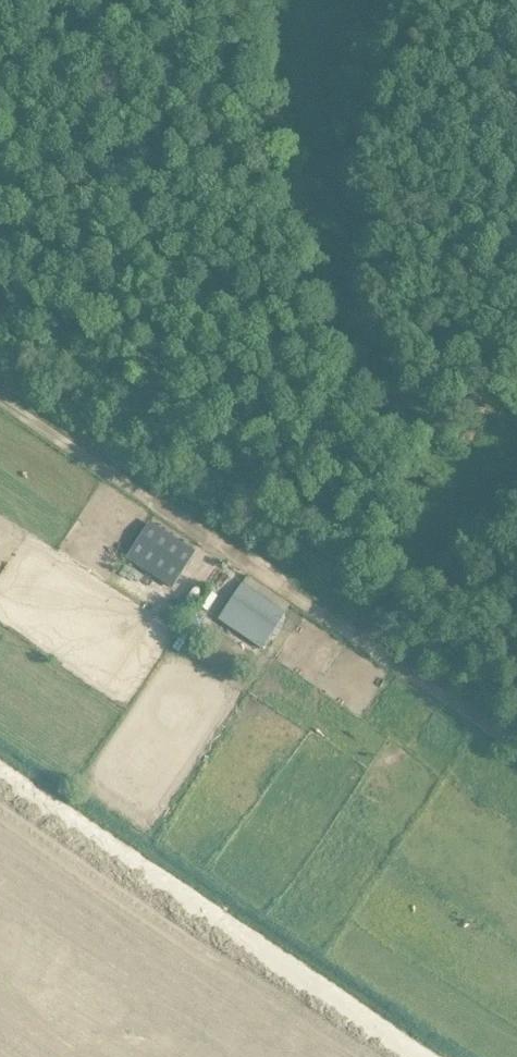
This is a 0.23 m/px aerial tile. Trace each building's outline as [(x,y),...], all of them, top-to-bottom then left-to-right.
[(192,555),(146,525),(125,558),(171,588),(192,555)] [(282,616),(239,585),(216,619),(260,648),(282,616)]
